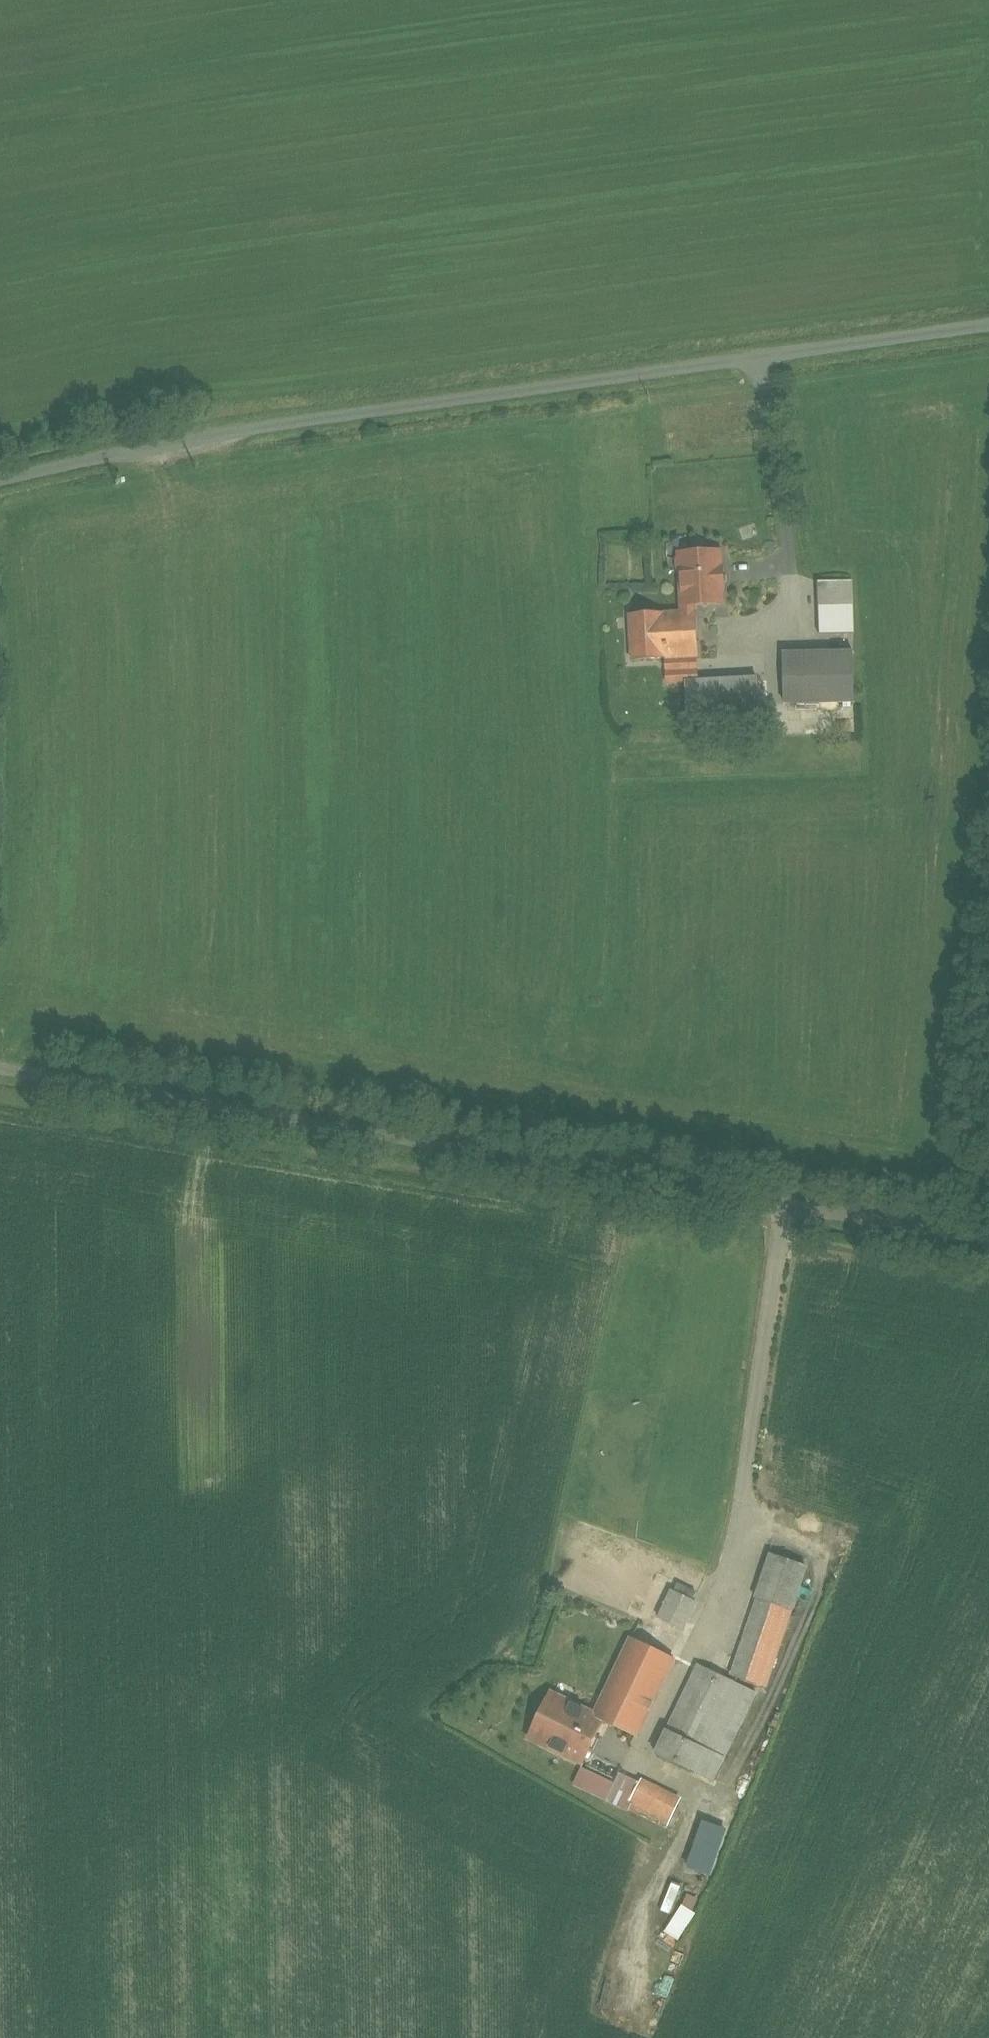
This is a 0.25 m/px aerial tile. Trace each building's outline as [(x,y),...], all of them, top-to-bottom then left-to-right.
[(725,602),(722,547),(678,549),(680,604),(695,603),(725,602)] [(820,581),(821,633),(856,632),(854,579),(820,581)] [(698,657),(695,603),(680,604),(680,608),(629,610),(631,660),(665,659),(698,657)] [(854,644),(784,646),(785,701),(856,698),(854,644)] [(698,657),(665,659),(666,681),(685,680),(685,675),(698,674),(698,657)] [(758,672),(698,674),(685,675),(685,680),(687,724),(760,721),(758,672)] [(758,1597),(793,1610),(810,1566),(769,1551),(753,1595),(758,1597)] [(683,1630),(698,1600),(671,1587),(657,1617),(683,1630)] [(758,1597),(729,1674),(764,1687),(793,1610),(758,1597)] [(638,1731),(674,1655),(629,1634),(593,1709),(603,1714),(638,1731)] [(759,1689),(698,1661),(656,1750),(717,1779),(759,1689)] [(603,1714),(593,1709),(549,1688),(525,1738),(579,1764),(603,1714)] [(682,1796),(640,1777),(627,1807),(668,1826),(682,1796)] [(718,1864),(696,1854),(692,1863),(714,1873),(718,1864)] [(673,1913),(680,1884),(670,1882),(663,1910),(673,1913)] [(680,1940),(697,1911),(693,1909),(700,1898),(690,1891),(666,1931),(680,1940)]
